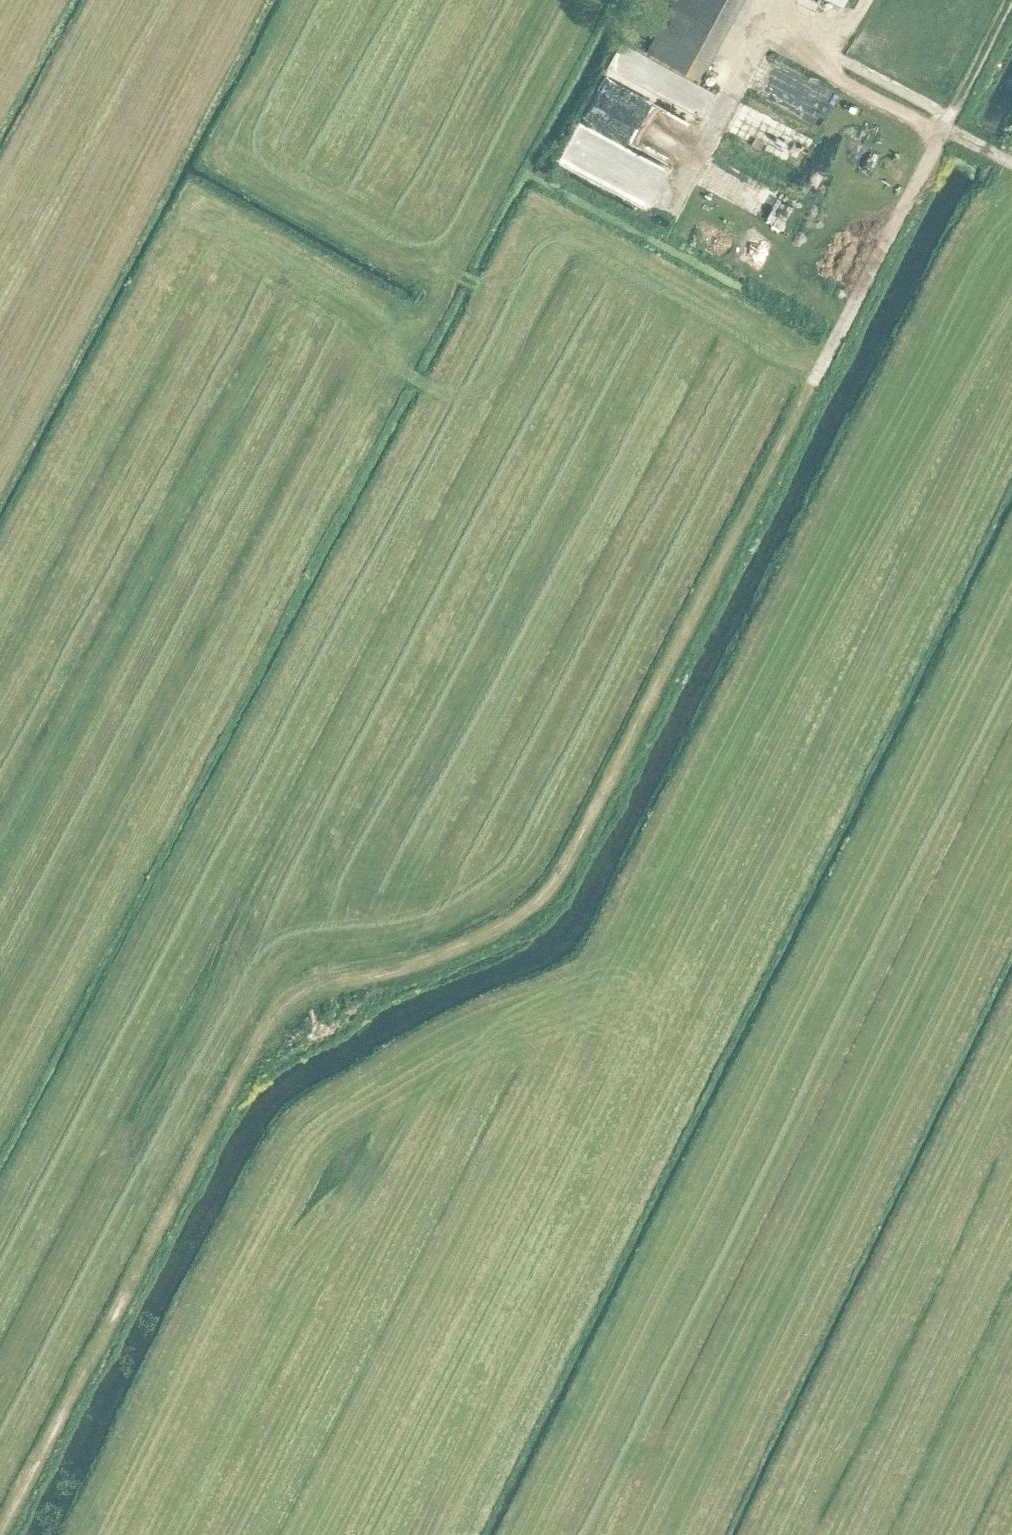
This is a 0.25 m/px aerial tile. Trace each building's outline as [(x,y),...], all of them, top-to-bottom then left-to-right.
[(700,78),(742,0),(674,0),(647,50),(700,78)] [(621,43),(611,67),(649,83),(659,59),(621,43)] [(588,109),(619,128),(638,98),(606,79),(588,109)] [(761,144),(806,166),(819,140),(774,118),(761,144)] [(698,184),(806,234),(818,208),(710,158),(698,184)]
